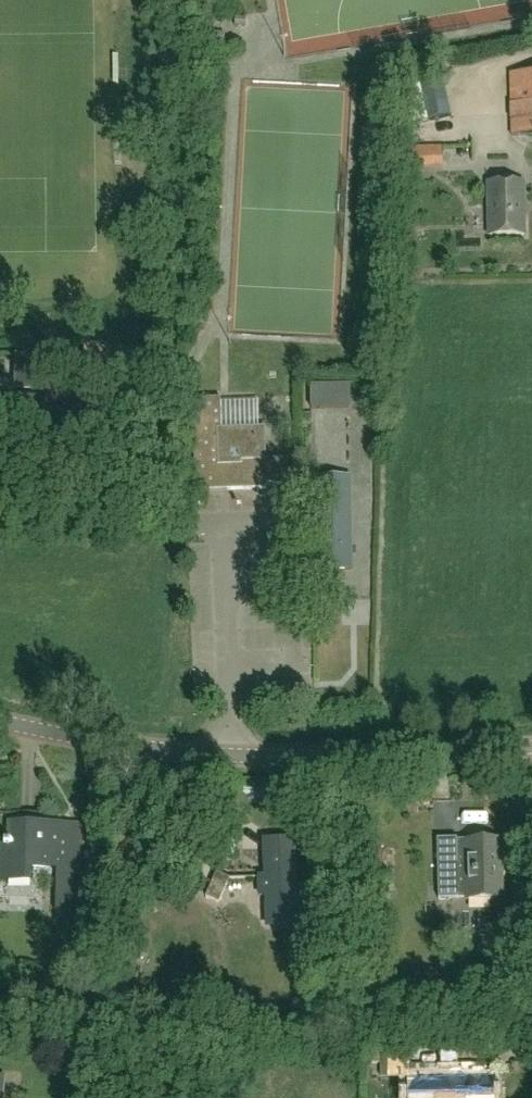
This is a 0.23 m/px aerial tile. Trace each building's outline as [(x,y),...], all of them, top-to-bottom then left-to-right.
[(512,136),(531,135),(531,74),(510,74),(512,136)] [(405,91),(398,93),(406,128),(429,122),(452,116),(444,82),(427,85),(405,91)] [(524,185),(489,186),(491,238),(526,237),(524,185)] [(53,426),(55,398),(15,396),(15,392),(61,394),(62,357),(16,355),(15,379),(0,379),(0,423),(53,426)] [(351,384),(311,385),(311,410),(351,409),(351,384)] [(266,428),(222,429),(221,399),(201,400),(198,404),(198,423),(194,423),(195,463),(191,463),(192,484),(196,488),(200,488),(228,487),(228,491),(267,489),(267,486),(286,485),(289,482),(288,459),(267,460),(266,428)] [(319,571),(352,570),(350,477),(317,477),(319,571)] [(2,845),(1,880),(34,880),(34,871),(59,872),(59,911),(80,911),(82,826),(8,825),(7,845),(2,845)] [(459,899),(459,897),(466,897),(466,901),(504,900),(502,840),(465,841),(465,843),(457,843),(457,839),(437,839),(439,899),(459,899)] [(260,878),(261,897),(268,897),(269,927),(293,926),(293,909),(305,908),(304,888),(295,888),(293,840),(265,841),(266,877),(260,878)] [(218,873),(206,898),(219,904),(231,879),(218,873)] [(105,972),(105,953),(94,952),(94,972),(105,972)] [(381,1079),(410,1079),(409,1047),(380,1048),(380,1049),(372,1050),(373,1078),(381,1077),(381,1079)] [(493,1079),(409,1081),(409,1097),(494,1097),(493,1079)]
